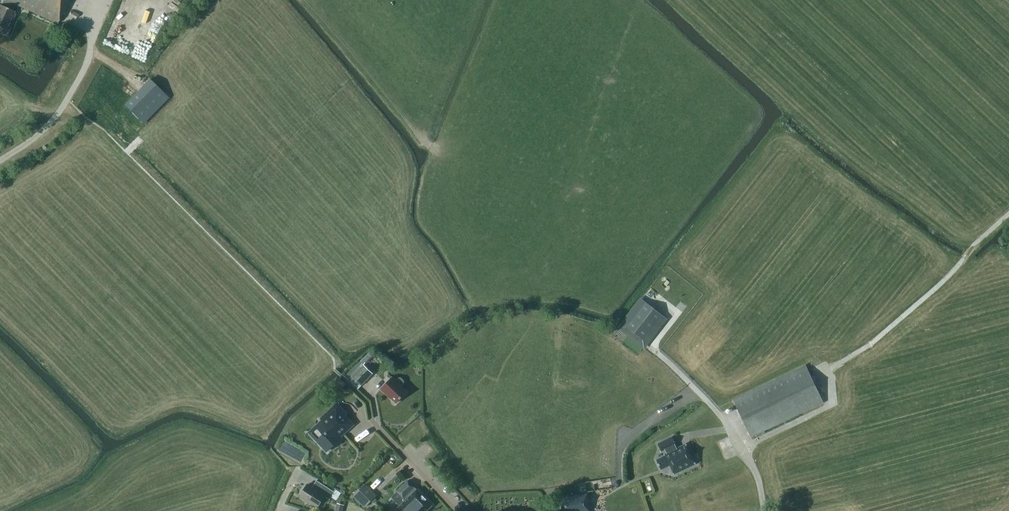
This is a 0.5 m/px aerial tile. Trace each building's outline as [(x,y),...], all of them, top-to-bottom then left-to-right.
[(1,5),(0,4),(0,28),(6,30),(12,17),(13,18),(15,13),(14,13),(15,11),(13,10),(15,4),(58,23),(68,0),(4,0),(1,5)] [(151,79),(125,105),(142,122),(168,95),(151,79)] [(646,302),(627,326),(643,339),(662,315),(646,302)] [(348,373),(345,376),(349,380),(352,376),(361,385),(372,374),(360,362),(348,373)] [(751,437),(824,402),(806,365),(733,400),(751,437)] [(386,394),(387,393),(396,402),(406,391),(391,377),(380,389),(386,394)] [(342,387),(345,383),(340,378),(337,382),(342,387)] [(323,420),(316,426),(310,432),(327,451),(340,438),(339,437),(353,424),(336,406),(321,419),(323,420)] [(674,474),(695,464),(686,444),(675,449),(673,445),(676,444),(672,437),(658,443),(662,451),(665,449),(667,453),(664,454),(665,456),(656,460),(661,469),(670,465),(674,474)] [(318,507),(325,496),(329,499),(334,492),(316,480),(312,487),(307,484),(300,495),(318,507)] [(404,497),(406,499),(394,510),(395,510),(426,510),(432,505),(408,480),(397,491),(403,497),(404,497)] [(377,495),(366,483),(354,495),(365,506),(377,495)] [(587,494),(560,498),(562,510),(590,510),(587,494)] [(381,501),(380,501),(378,499),(372,504),(377,510),(384,504),(381,501)]
